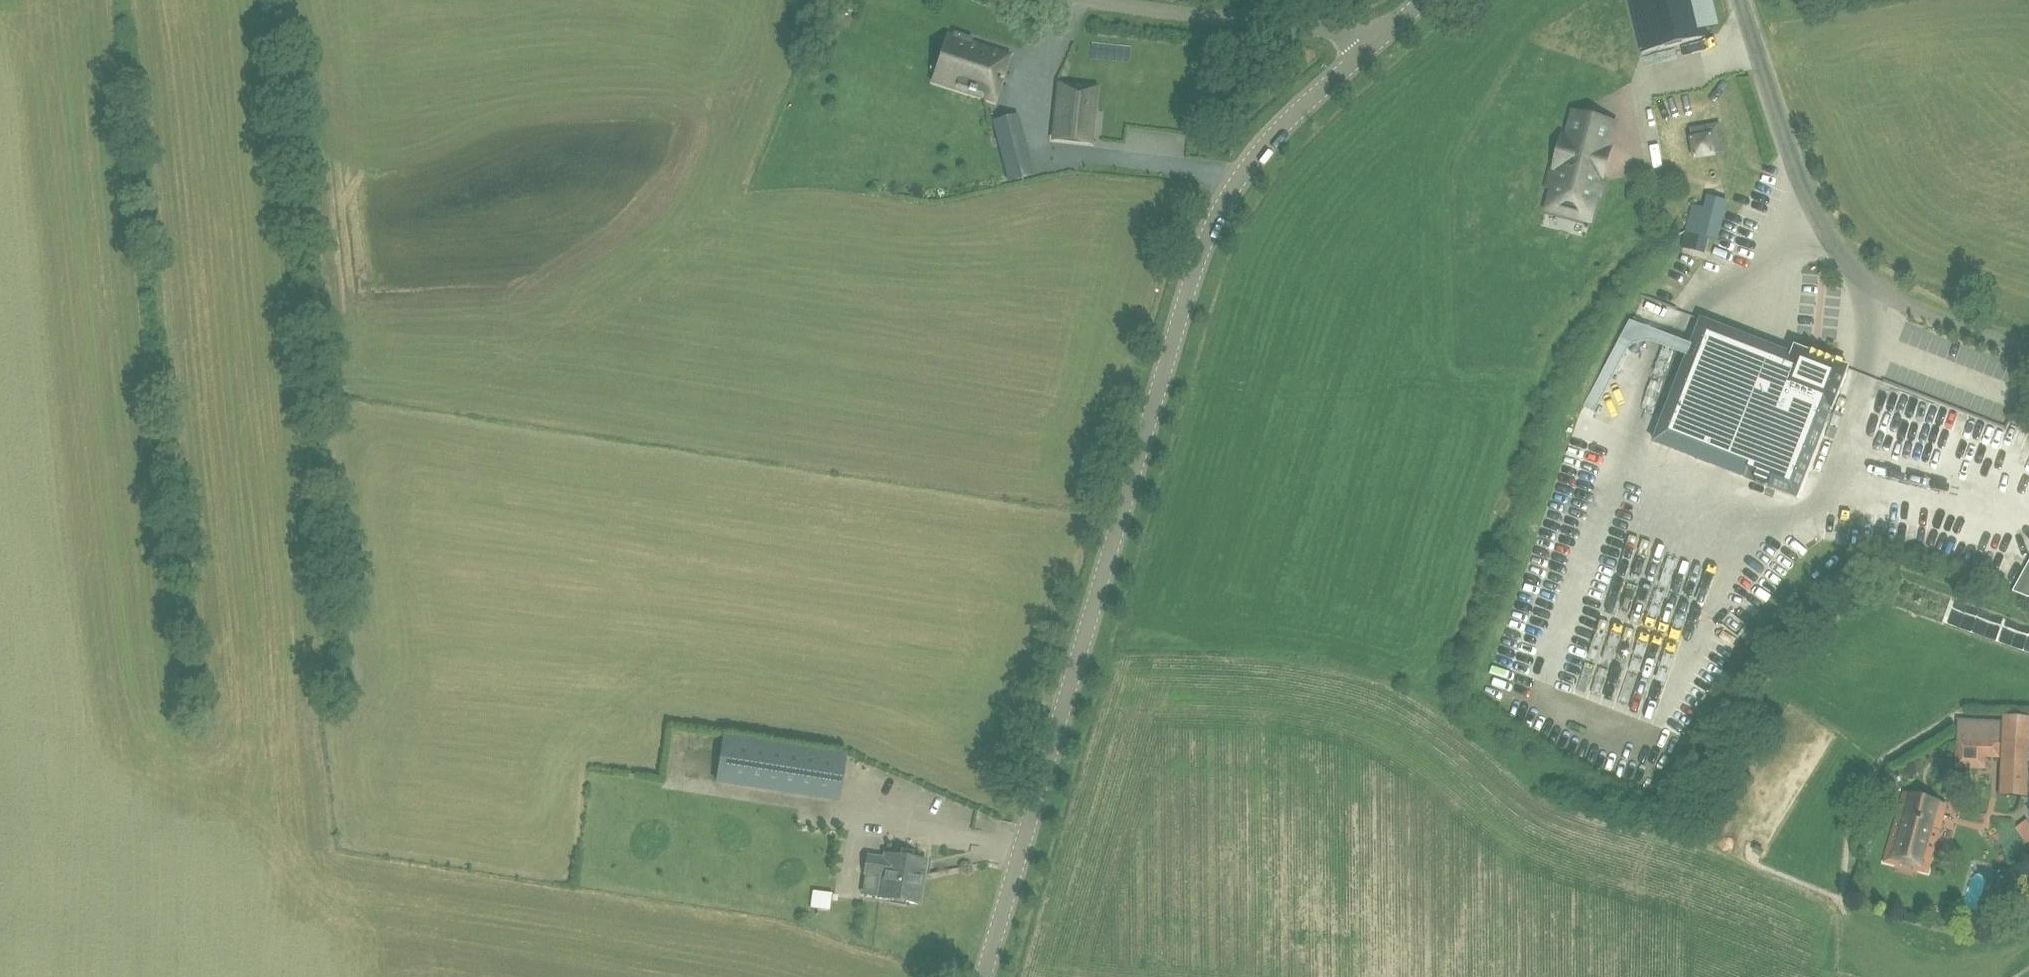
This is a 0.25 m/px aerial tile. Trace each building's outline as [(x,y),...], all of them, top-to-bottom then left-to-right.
[(1641,52),(1707,36),(1705,27),(1718,24),(1712,0),(1629,0),(1641,52)] [(954,32),(944,64),(961,70),(955,87),(994,100),(1000,81),(992,79),(994,73),(1002,75),(1008,57),(971,45),(973,39),(954,32)] [(1060,84),(1054,139),(1089,143),(1095,88),(1060,84)] [(1683,177),(1720,174),(1714,92),(1676,95),(1683,177)] [(1542,210),(1592,224),(1618,118),(1592,106),(1570,107),(1542,210)] [(1026,150),(1003,156),(1009,181),(1033,175),(1026,150)] [(1718,241),(1728,202),(1707,197),(1704,208),(1692,205),(1685,232),(1718,241)] [(1821,358),(1796,349),(1794,356),(1702,320),(1654,443),(1746,478),(1749,472),(1757,475),(1755,481),(1797,498),(1830,411),(1832,411),(1849,369),(1821,358)] [(1952,468),(1977,407),(1911,380),(1905,396),(1896,392),(1888,411),(1890,412),(1884,426),(1892,430),(1887,442),(1952,468)] [(2018,580),(2013,591),(2027,597),(2028,597),(2028,559),(2018,580)] [(1626,573),(1621,582),(1639,593),(1645,585),(1626,573)] [(1555,670),(1553,669),(1542,698),(1567,707),(1593,636),(1570,628),(1555,670)] [(2001,795),(2026,796),(2028,735),(2028,715),(2005,714),(2001,795)] [(1999,758),(2001,721),(1956,720),(1954,768),(1985,769),(1986,758),(1999,758)] [(838,801),(845,755),(724,736),(717,782),(838,801)] [(1927,873),(1946,802),(1903,791),(1885,862),(1927,873)] [(744,829),(757,832),(760,819),(747,816),(744,829)] [(926,860),(885,854),(884,858),(867,855),(864,873),(865,873),(862,894),(878,897),(919,903),(926,860)] [(858,916),(862,897),(822,889),(818,906),(840,911),(838,923),(849,925),(851,914),(858,916)]
